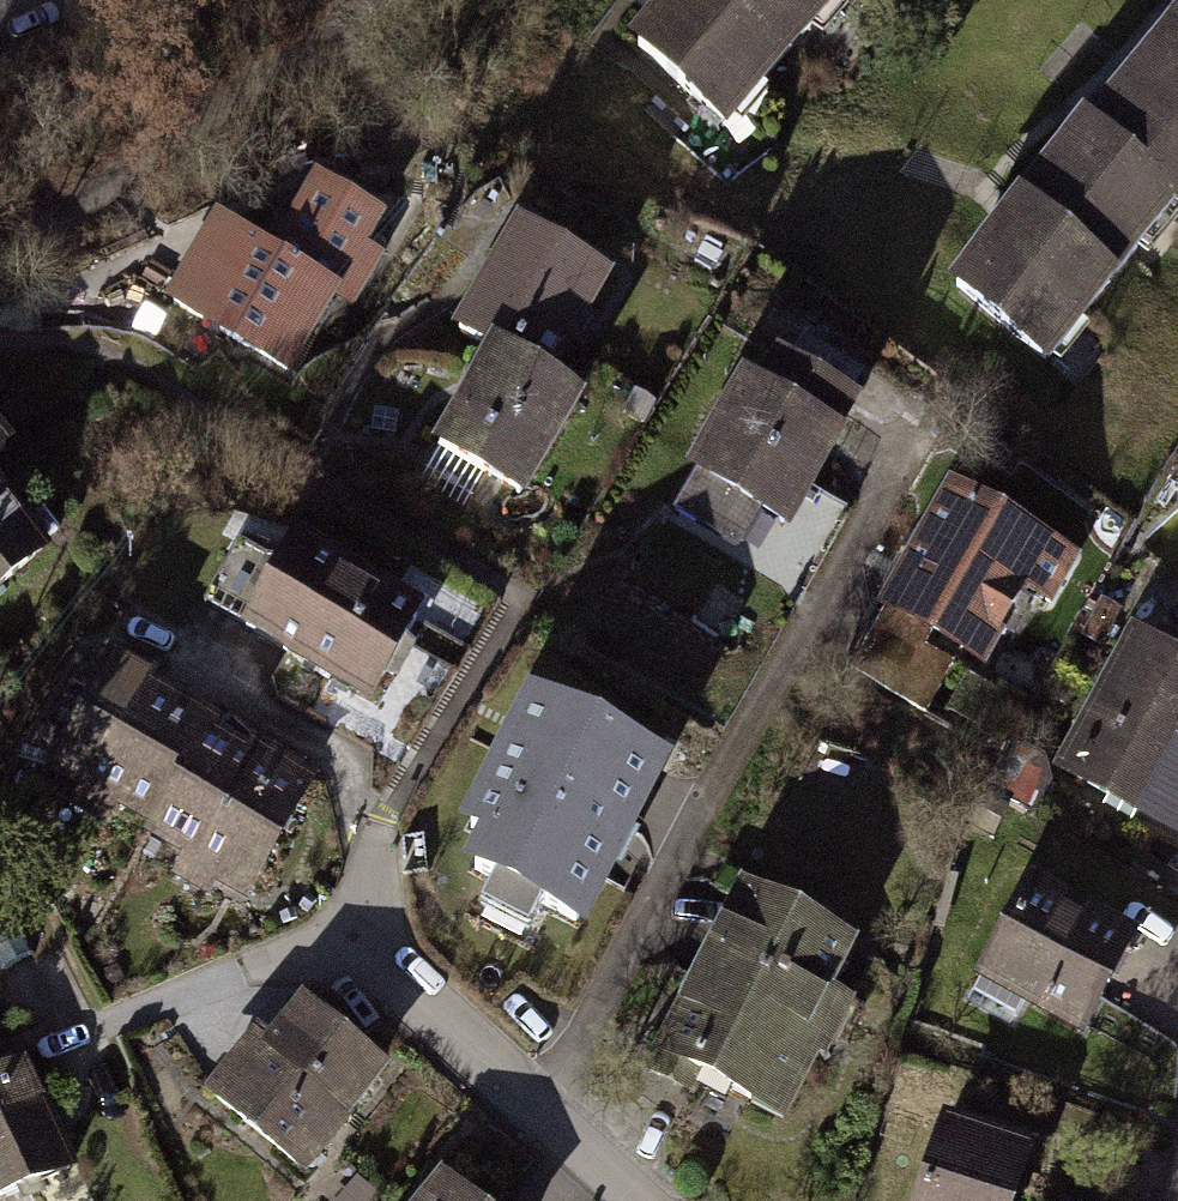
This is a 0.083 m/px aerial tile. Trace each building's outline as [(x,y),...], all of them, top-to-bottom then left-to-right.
[(637,46),(720,121),(829,0),(678,0),(637,46)] [(1088,134),(1171,203),(1177,210),(1177,27),(1088,134)] [(1042,356),(1171,203),(1088,134),(1086,133),(957,285),(1042,356)] [(318,186),(274,260),(327,291),(371,217),(318,186)] [(456,331),(495,353),(540,379),(602,273),(519,224),(456,331)] [(282,365),(327,291),(274,260),(218,227),(174,301),(282,365)] [(569,396),(540,379),(495,353),(441,445),(515,488),(569,396)] [(744,386),(670,510),(730,545),(753,507),(773,518),(844,399),(781,362),(761,396),(744,386)] [(966,498),(950,489),(884,605),(979,658),(1045,543),(1002,518),(997,502),(983,493),(966,498)] [(0,499),(0,578),(39,545),(0,499)] [(287,546),(244,624),(368,693),(411,615),(287,546)] [(1060,767),(1177,833),(1177,662),(1133,637),(1060,767)] [(89,779),(155,816),(199,736),(203,729),(139,693),(146,680),(112,661),(52,768),(85,786),(89,779)] [(915,673),(902,700),(924,710),(936,683),(915,673)] [(476,827),(457,864),(571,922),(659,751),(534,687),(465,821),(476,827)] [(261,771),(199,736),(155,816),(148,828),(213,864),(210,871),(244,890),(304,781),(267,761),(261,771)] [(1036,760),(1007,745),(983,792),(1022,812),(1040,781),(1036,760)] [(743,893),(650,1068),(689,1089),(699,1071),(779,1114),(812,1052),(817,1054),(820,1047),(796,1035),(843,946),(743,893)] [(1025,893),(983,967),(1081,1021),(1126,941),(1063,906),(1059,912),(1025,893)] [(375,1068),(303,1009),(272,1046),(262,1038),(215,1096),(297,1163),(375,1068)] [(0,1058),(0,1194),(64,1165),(12,1052),(0,1058)] [(942,1129),(918,1200),(1009,1200),(1024,1156),(942,1129)] [(447,1183),(432,1200),(468,1200),(447,1183)]
